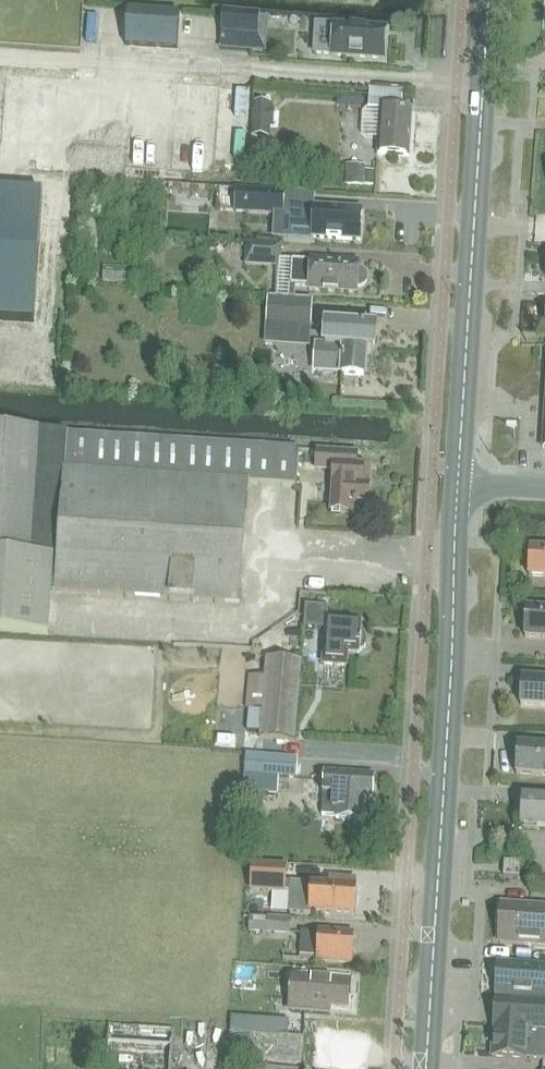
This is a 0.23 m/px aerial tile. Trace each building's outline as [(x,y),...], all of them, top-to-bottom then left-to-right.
[(162,4),(112,1),(110,36),(160,39),(162,4)] [(219,50),(267,53),(269,18),(221,15),(219,50)] [(314,56),(383,59),(384,33),(354,31),(354,27),(315,25),(314,56)] [(269,112),(269,104),(253,103),(251,135),(267,136),(268,124),(273,124),(274,112),(269,112)] [(360,135),(365,139),(379,140),(378,154),(408,155),(411,111),(368,108),(362,113),(360,135)] [(349,167),(348,187),(367,187),(373,188),(374,172),(367,172),(367,168),(349,167)] [(250,191),(248,212),(283,214),(285,194),(250,191)] [(272,213),(271,238),(311,241),(311,238),(360,241),(362,211),(314,208),(284,206),(283,214),(272,213)] [(26,357),(34,229),(0,227),(0,355),(26,357)] [(246,242),(245,264),(280,267),(281,246),(246,242)] [(366,281),(366,278),(366,275),(364,272),(361,270),(358,269),(358,264),(292,260),(290,285),(308,286),(308,290),(356,294),(356,288),(360,288),(363,287),(365,284),(366,281)] [(312,300),(268,297),(266,324),(310,327),(312,300)] [(376,356),(378,331),(354,329),(355,319),(339,318),(338,328),(323,327),(322,353),(313,352),(312,376),(339,378),(339,379),(366,381),(367,356),(376,356)] [(67,433),(0,428),(0,627),(53,631),(56,590),(238,601),(247,483),(294,486),(297,448),(67,433)] [(357,503),(368,503),(369,467),(359,467),(360,453),(317,451),(316,469),(332,470),(330,511),(348,512),(349,504),(357,504),(357,503)] [(544,544),(544,548),(531,547),(529,575),(544,576),(544,544)] [(366,646),(367,638),(361,632),(361,622),(327,620),(328,606),(307,605),(305,626),(325,628),(324,650),(325,650),(323,663),(346,664),(347,652),(359,652),(360,650),(366,646)] [(527,608),(526,637),(544,638),(544,609),(527,608)] [(249,677),(245,731),(256,732),(256,738),(294,741),(294,739),(298,693),(301,661),(264,658),(262,678),(249,677)] [(521,705),(544,706),(544,678),(522,676),(521,705)] [(517,773),(544,774),(544,745),(518,744),(517,773)] [(297,778),(299,758),(249,755),(248,775),(297,778)] [(372,797),(374,774),(363,773),(363,771),(360,771),(359,773),(325,771),(322,815),(335,816),(335,818),(362,820),(363,797),(372,797)] [(517,813),(520,816),(522,816),(521,825),(544,826),(544,799),(523,797),(523,800),(521,800),(518,803),(517,813)] [(505,861),(504,874),(518,875),(519,861),(505,861)] [(251,863),(250,891),(285,893),(287,865),(251,863)] [(331,884),(290,882),(288,912),(310,913),(310,910),(354,913),(357,886),(355,886),(356,879),(331,878),(331,884)] [(533,912),(533,905),(502,903),(500,942),(544,945),(544,913),(533,912)] [(250,918),(249,931),(268,932),(290,933),(290,918),(269,916),(269,919),(250,918)] [(318,961),(351,962),(353,932),(320,930),(320,933),(302,931),(300,955),(318,956),(318,961)] [(498,962),(496,992),(496,994),(544,997),(544,965),(498,962)] [(292,979),(290,1011),(329,1014),(330,1009),(348,1010),(350,983),(292,979)] [(493,1057),(544,1059),(544,1002),(495,998),(493,1057)] [(230,1060),(300,1065),(301,1065),(303,1038),(289,1037),(290,1024),(232,1019),(230,1060)] [(174,1030),(108,1025),(105,1068),(171,1068),(174,1030)]
